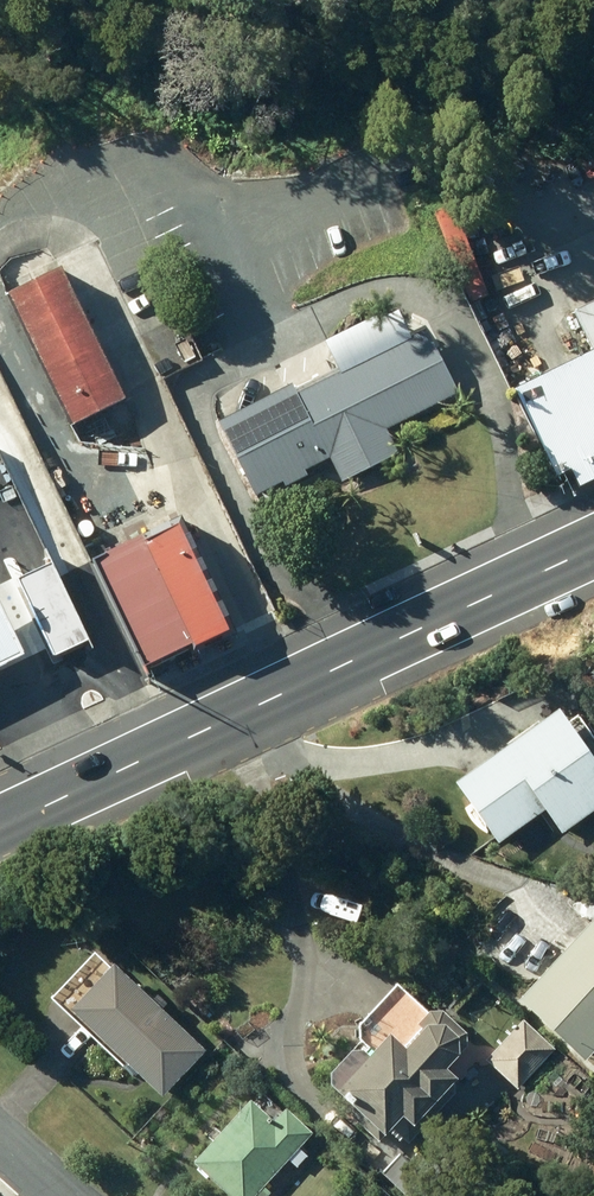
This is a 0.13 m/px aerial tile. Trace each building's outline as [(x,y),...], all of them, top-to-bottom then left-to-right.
[(121,397),(54,263),(18,281),(15,275),(6,280),(10,289),(4,292),(69,422),(121,397)] [(509,386),(554,477),(567,470),(575,487),(593,477),(593,296),(578,304),(590,328),(568,340),(575,354),(509,386)] [(382,430),(454,393),(421,326),(292,392),(287,381),(213,419),(252,494),(280,480),(282,485),(304,474),(302,469),(326,457),(339,481),(394,453),(382,430)] [(177,648),(221,627),(215,616),(222,613),(215,598),(208,602),(203,591),(209,588),(203,576),(196,579),(192,571),(199,567),(193,554),(187,557),(182,547),(187,544),(180,530),(173,533),(166,518),(87,556),(138,663),(144,660),(147,666),(179,651),(177,648)] [(47,562),(13,579),(50,653),(84,636),(47,562)] [(17,653),(0,617),(0,661),(17,653)] [(450,784),(494,844),(541,810),(559,834),(593,809),(593,764),(553,708),(450,784)] [(515,997),(583,1061),(593,1049),(593,911),(515,997)] [(63,1008),(159,1096),(202,1048),(158,1008),(162,1003),(153,995),(149,1000),(107,961),(63,1008)] [(339,1098),(334,1103),(376,1142),(388,1129),(385,1126),(395,1115),(406,1126),(451,1078),(440,1068),(455,1052),(457,1054),(464,1047),(464,1034),(438,1010),(426,1010),(414,1023),(417,1025),(397,1047),(381,1032),(361,1054),(354,1047),(343,1048),(322,1070),(323,1083),(339,1098)] [(521,1021),(486,1060),(517,1089),(553,1050),(521,1021)] [(296,1148),(310,1133),(283,1108),(270,1122),(245,1099),(188,1161),(227,1195),(264,1195),(267,1192),(261,1186),(285,1159),(294,1168),(305,1156),(296,1148)]
